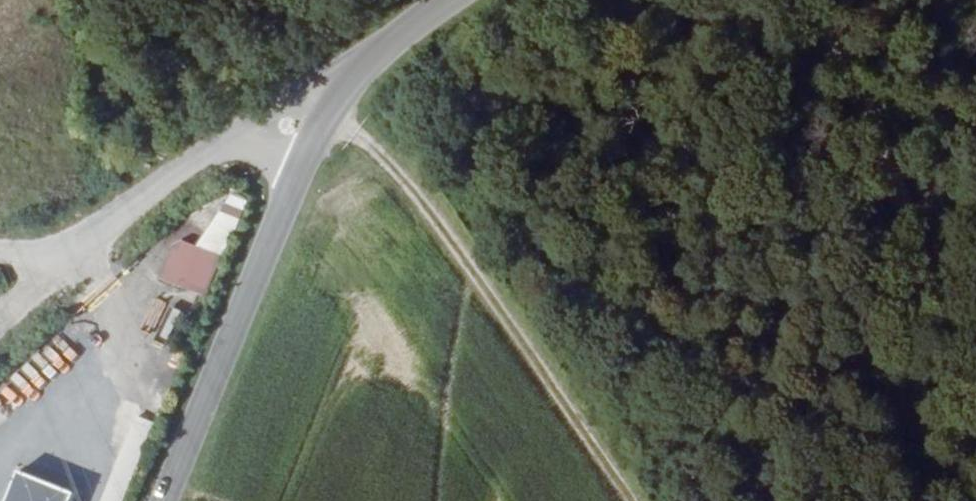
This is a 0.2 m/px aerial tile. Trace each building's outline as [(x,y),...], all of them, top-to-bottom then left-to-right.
[(172,239),(156,280),(205,299),(243,201),(221,192),(199,250),(172,239)] [(154,286),(139,325),(167,336),(181,297),(154,286)] [(75,494),(16,471),(4,500),(73,500),(75,494)]
